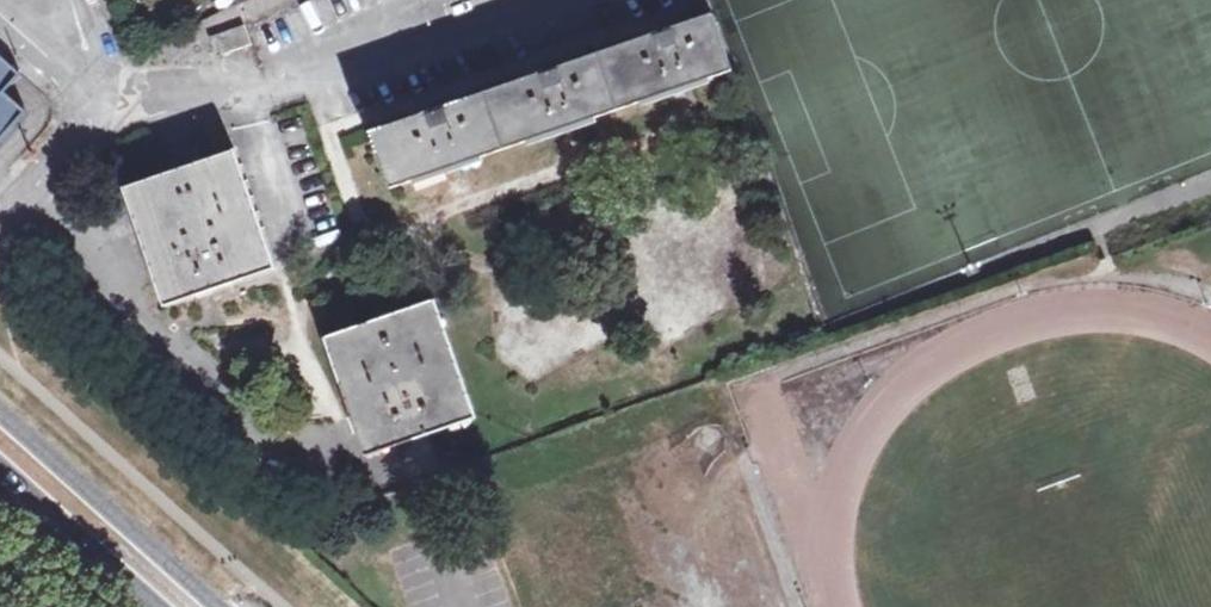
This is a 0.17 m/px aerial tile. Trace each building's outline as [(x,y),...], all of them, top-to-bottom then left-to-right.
[(372,132),(392,189),(729,72),(709,14),(372,132)] [(245,26),(213,36),(218,53),(250,43),(245,26)] [(3,137),(26,111),(5,92),(21,74),(0,55),(0,140),(3,137)] [(273,260),(235,154),(126,193),(166,311),(277,271),(273,260)] [(433,300),(324,338),(365,455),(474,417),(433,300)]
